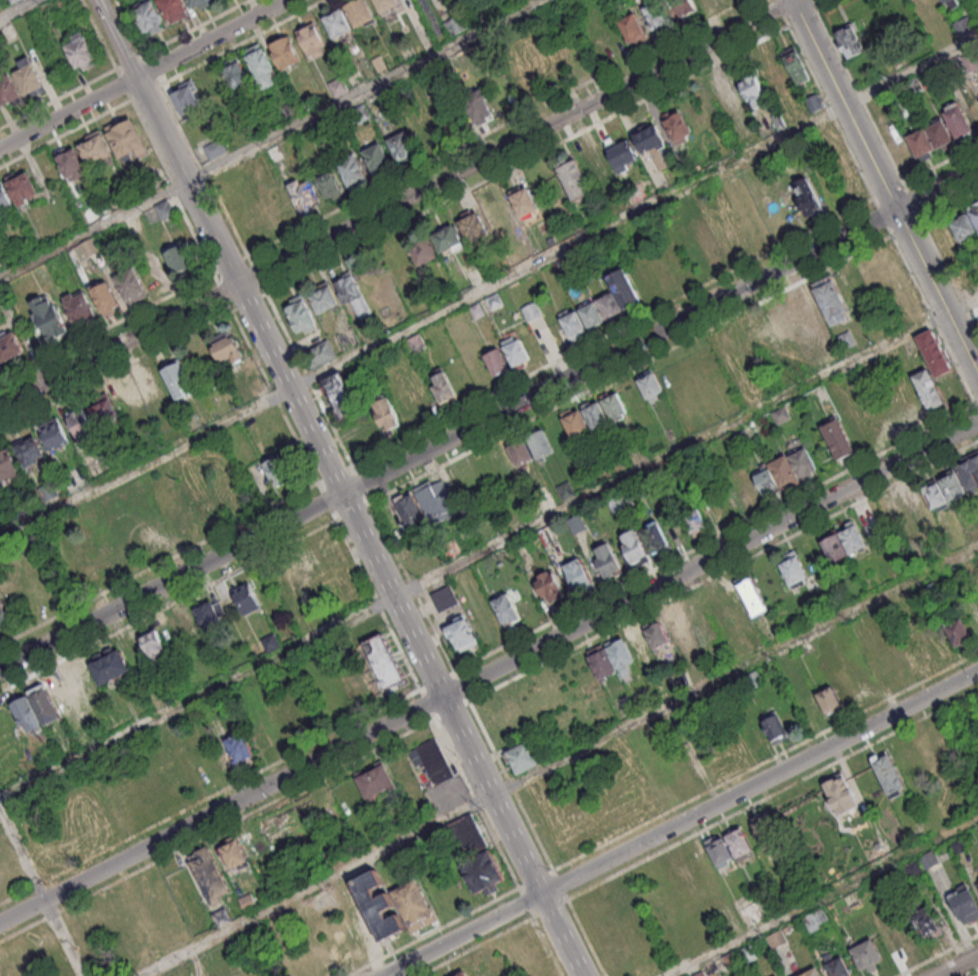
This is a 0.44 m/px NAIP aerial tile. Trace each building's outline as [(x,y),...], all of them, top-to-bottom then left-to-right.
[(166,28),(155,0),(149,0),(132,7),(143,36),(166,28)] [(165,23),(187,17),(183,0),(159,0),(165,23)] [(193,12),(214,2),(213,0),(187,0),(193,12)] [(343,7),(355,30),(375,20),(365,0),(358,0),(343,7)] [(400,6),(397,0),(373,0),(383,16),(400,6)] [(654,29),(662,25),(666,26),(669,21),(669,16),(661,0),(643,0),(639,2),(654,29)] [(683,19),(698,10),(693,0),(672,0),(683,19)] [(953,10),(948,0),(959,0),(962,5),(953,10)] [(323,18),(333,40),(352,31),(342,9),(323,18)] [(616,19),(629,44),(634,42),(636,44),(648,38),(634,10),(616,19)] [(952,23),(967,15),(974,29),(959,37),(952,23)] [(836,31),(844,27),(843,24),(853,19),(868,48),(850,57),(836,31)] [(309,60),(328,51),(314,22),(295,31),(309,60)] [(99,62),(84,33),(63,43),(78,73),(99,62)] [(301,61),(289,35),(269,44),(281,70),(301,61)] [(261,89),(280,81),(262,42),(244,50),(261,89)] [(781,52),(794,45),(811,79),(798,86),(781,52)] [(22,69),(17,70),(24,97),(43,92),(34,56),(19,60),(22,69)] [(250,83),(240,56),(221,63),(231,90),(250,83)] [(228,92),(213,67),(194,78),(209,104),(228,92)] [(10,71),(0,76),(0,97),(5,108),(24,99),(10,71)] [(737,80),(754,71),(765,92),(762,94),(767,104),(760,108),(759,106),(753,108),(749,100),(747,101),(737,80)] [(904,83),(916,77),(922,90),(910,96),(904,83)] [(181,116),(202,107),(190,81),(169,90),(181,116)] [(461,96),(482,87),(494,113),(487,117),(489,120),(475,127),(461,96)] [(803,99),(816,93),(823,107),(811,113),(803,99)] [(960,109),(977,100),(977,126),(971,130),(960,109)] [(941,111),(954,139),(964,134),(965,137),(972,133),(971,130),(960,109),(958,103),(941,111)] [(660,114),(667,111),(669,115),(681,110),(692,134),(674,143),(660,114)] [(768,115),(780,110),(786,126),(775,131),(768,115)] [(935,147),(952,139),(941,116),(932,120),(934,123),(926,127),(935,147)] [(147,151),(132,117),(106,129),(121,163),(147,151)] [(632,134),(654,123),(674,162),(658,170),(649,152),(643,155),(632,134)] [(906,135),(924,125),(926,127),(935,147),(917,157),(906,135)] [(881,136),(898,128),(916,164),(899,172),(881,136)] [(387,139),(406,129),(418,152),(399,162),(387,139)] [(115,164),(102,130),(77,139),(90,174),(115,164)] [(604,143),(614,138),(617,142),(627,137),(637,156),(625,162),(628,170),(620,174),(604,143)] [(361,150),(380,141),(394,167),(376,177),(361,150)] [(88,174),(73,142),(54,152),(69,183),(88,174)] [(204,148),(209,159),(223,153),(218,142),(204,148)] [(586,159),(594,156),(592,152),(601,147),(613,174),(597,182),(586,159)] [(334,162),(355,151),(369,178),(365,180),(367,184),(357,189),(355,184),(348,188),(334,162)] [(555,162),(567,156),(569,161),(575,158),(592,190),(574,199),(555,162)] [(314,177),(333,168),(345,194),(334,199),(332,196),(324,200),(314,177)] [(5,180),(18,206),(39,195),(26,169),(5,180)] [(789,184),(805,218),(818,212),(816,208),(820,206),(806,176),(789,184)] [(287,184),(298,178),(301,182),(310,178),(322,201),(311,206),(314,210),(303,216),(287,184)] [(15,205),(1,181),(0,181),(0,214),(15,205)] [(507,190),(520,184),(522,188),(527,186),(538,207),(531,211),(533,215),(523,220),(507,190)] [(266,195),(280,227),(295,220),(281,188),(266,195)] [(153,205),(160,220),(174,214),(167,198),(153,205)] [(977,229),(977,200),(966,207),(977,229)] [(457,221),(462,219),(459,214),(469,209),(472,214),(478,211),(492,238),(472,249),(457,221)] [(948,219),(966,210),(977,231),(967,236),(967,241),(961,244),(948,219)] [(431,234),(453,222),(469,254),(447,265),(431,234)] [(78,243),(85,257),(100,250),(93,236),(78,243)] [(408,245),(426,236),(439,261),(421,271),(408,245)] [(160,251),(176,283),(187,277),(184,271),(192,267),(180,242),(160,251)] [(114,276),(129,305),(149,294),(135,266),(114,276)] [(607,276),(627,316),(644,307),(624,267),(607,276)] [(335,280),(346,304),(351,301),(359,318),(371,312),(352,271),(335,280)] [(810,284),(830,326),(847,318),(845,313),(849,311),(831,274),(810,284)] [(87,287),(100,317),(115,310),(114,306),(119,304),(108,278),(87,287)] [(308,291),(319,314),(338,304),(328,282),(308,291)] [(62,298),(77,328),(98,318),(83,287),(62,298)] [(596,296),(609,323),(624,315),(611,288),(596,296)] [(286,308),(292,304),(288,299),(302,292),(319,326),(307,332),(304,327),(298,331),(286,308)] [(29,302),(49,342),(68,333),(48,293),(29,302)] [(786,304),(802,340),(823,331),(807,295),(786,304)] [(579,304),(594,332),(606,325),(591,297),(579,304)] [(527,321),(542,313),(536,300),(520,308),(527,321)] [(558,316),(573,343),(590,334),(575,306),(558,316)] [(913,335),(930,326),(953,369),(935,378),(913,335)] [(3,362),(0,356),(0,335),(13,328),(24,350),(20,352),(23,357),(12,363),(10,358),(3,362)] [(404,338),(413,355),(428,347),(419,331),(404,338)] [(218,362),(210,346),(230,336),(242,358),(234,362),(230,356),(218,362)] [(502,343),(515,371),(527,365),(524,361),(528,360),(517,336),(502,343)] [(334,358),(327,342),(309,350),(316,366),(334,358)] [(483,354),(495,377),(509,370),(497,347),(483,354)] [(163,370),(177,398),(185,394),(183,389),(190,385),(178,362),(163,370)] [(912,375),(928,368),(946,406),(930,414),(912,375)] [(637,379),(646,399),(649,397),(651,400),(656,398),(654,393),(661,389),(652,369),(639,375),(640,377),(637,379)] [(439,403),(430,384),(433,382),(430,376),(443,370),(455,395),(439,403)] [(143,378),(155,408),(173,400),(160,371),(143,378)] [(322,381),(341,422),(360,413),(341,372),(322,381)] [(114,388),(132,421),(149,412),(131,379),(114,388)] [(88,408),(100,431),(122,419),(106,390),(95,396),(99,402),(88,408)] [(598,396),(611,420),(628,412),(617,391),(609,396),(606,391),(598,396)] [(371,405),(386,435),(394,431),(392,427),(399,424),(387,398),(371,405)] [(581,405),(595,433),(606,428),(604,423),(608,421),(598,402),(592,405),(589,400),(581,405)] [(771,412),(784,405),(790,418),(777,424),(771,412)] [(66,414),(79,441),(95,433),(82,406),(66,414)] [(558,413),(572,443),(592,434),(580,409),(573,412),(571,407),(558,413)] [(37,424),(57,415),(69,441),(50,451),(37,424)] [(820,427),(838,418),(856,451),(838,460),(820,427)] [(525,435),(540,461),(554,453),(540,427),(525,435)] [(12,442),(35,431),(45,453),(36,458),(38,463),(25,469),(12,442)] [(506,445),(518,468),(536,459),(524,436),(506,445)] [(788,452),(805,443),(817,469),(813,471),(814,474),(806,478),(805,476),(801,478),(788,452)] [(2,487),(0,483),(0,451),(8,447),(20,472),(8,477),(11,483),(2,487)] [(769,467),(767,463),(788,452),(801,478),(797,479),(800,484),(788,491),(786,486),(781,489),(769,467)] [(260,463),(282,453),(294,478),(272,488),(260,463)] [(956,465),(977,454),(977,486),(969,491),(956,465)] [(753,476),(769,467),(779,486),(764,495),(753,476)] [(937,481),(954,471),(965,492),(948,501),(937,481)] [(555,485),(566,478),(574,493),(562,499),(555,485)] [(413,487),(429,522),(457,508),(448,490),(437,495),(430,479),(413,487)] [(920,489),(937,481),(948,501),(930,511),(920,489)] [(394,498),(409,529),(426,520),(411,490),(394,498)] [(677,510),(691,539),(707,531),(693,502),(677,510)] [(565,521),(573,535),(588,528),(580,513),(565,521)] [(639,529),(651,554),(669,546),(657,521),(639,529)] [(842,538),(853,560),(869,552),(856,525),(848,528),(851,534),(842,538)] [(621,545),(631,564),(650,554),(636,527),(621,535),(626,543),(621,545)] [(824,547),(834,569),(851,561),(838,533),(828,538),(831,544),(824,547)] [(440,544),(450,563),(461,557),(455,544),(450,547),(447,541),(440,544)] [(595,557),(606,579),(621,572),(606,544),(595,549),(598,555),(595,557)] [(776,558),(792,589),(809,580),(793,549),(776,558)] [(563,564),(575,592),(593,584),(581,557),(563,564)] [(277,572),(285,587),(283,588),(288,598),(289,597),(297,613),(304,610),(306,615),(314,611),(311,606),(318,602),(305,577),(302,579),(294,564),(277,572)] [(534,580),(546,606),(566,597),(553,571),(550,572),(549,570),(539,574),(541,577),(534,580)] [(737,580),(758,615),(775,605),(754,570),(737,580)] [(228,590),(242,618),(261,608),(258,603),(247,581),(228,590)] [(429,593),(450,583),(459,602),(439,612),(429,593)] [(489,599),(503,629),(515,624),(513,620),(519,617),(507,591),(489,599)] [(192,609),(210,599),(223,624),(205,634),(192,609)] [(5,626),(0,629),(0,601),(8,618),(5,626)] [(446,627),(467,616),(480,641),(459,652),(446,627)] [(641,625),(659,616),(672,643),(654,651),(641,625)] [(959,616),(972,641),(955,649),(942,624),(959,616)] [(622,634),(641,625),(654,651),(635,661),(622,634)] [(139,636),(152,662),(169,652),(156,627),(139,636)] [(363,642),(382,633),(406,682),(387,691),(363,642)] [(602,644),(622,634),(635,661),(617,670),(602,644)] [(585,653),(599,681),(617,670),(602,644),(585,653)] [(88,663),(93,660),(91,655),(110,645),(113,650),(118,647),(130,670),(99,685),(88,663)] [(45,685),(62,677),(77,708),(60,716),(45,685)] [(29,691),(45,685),(60,716),(45,724),(29,691)] [(816,693),(832,685),(842,706),(827,714),(816,693)] [(8,702),(29,691),(45,724),(47,728),(28,737),(23,727),(20,729),(8,702)] [(826,715),(813,697),(799,707),(811,725),(826,715)] [(770,742),(758,718),(774,710),(786,733),(770,742)] [(223,740),(239,768),(257,758),(241,730),(223,740)] [(416,746),(433,737),(454,774),(436,784),(416,746)] [(510,757),(531,746),(542,768),(521,779),(510,757)] [(871,757),(889,795),(906,787),(888,749),(871,757)] [(356,777),(372,768),(369,763),(380,758),(398,791),(372,806),(356,777)] [(823,784),(840,817),(860,807),(843,774),(823,784)] [(784,840),(769,810),(750,820),(765,849),(784,840)] [(489,845),(473,812),(449,824),(466,857),(489,845)] [(724,832),(738,861),(753,854),(739,825),(724,832)] [(704,841),(720,874),(737,866),(721,833),(704,841)] [(948,840),(955,854),(969,847),(961,833),(948,840)] [(219,846),(230,870),(249,862),(239,839),(234,841),(232,836),(224,839),(226,843),(219,846)] [(202,888),(223,879),(208,844),(196,850),(199,857),(190,861),(202,888)] [(460,864),(488,849),(503,877),(495,881),(499,889),(488,894),(485,888),(476,893),(460,864)] [(918,857),(923,868),(939,861),(933,849),(918,857)] [(904,864),(909,876),(922,870),(917,858),(904,864)] [(384,883),(376,868),(351,881),(382,940),(405,928),(397,914),(390,918),(386,910),(393,906),(386,893),(379,896),(374,888),(384,883)] [(392,891),(407,923),(405,924),(410,934),(423,927),(420,922),(423,921),(425,925),(437,920),(432,911),(431,912),(415,880),(392,891)] [(965,881),(977,904),(977,909),(977,917),(965,924),(962,918),(960,919),(946,894),(956,889),(955,887),(965,881)] [(238,898),(251,892),(258,906),(245,912),(238,898)] [(210,911),(216,923),(230,917),(225,905),(210,911)] [(933,939),(946,932),(941,921),(936,923),(928,907),(927,908),(925,905),(911,912),(913,917),(911,918),(922,938),(930,934),(933,939)] [(802,918),(810,933),(821,928),(820,924),(828,920),(823,908),(802,918)] [(765,935),(780,928),(787,941),(772,949),(765,935)] [(850,948),(873,937),(883,959),(876,962),(878,968),(869,972),(867,967),(861,970),(850,948)] [(738,948),(745,963),(757,957),(749,942),(738,948)] [(722,956),(729,971),(739,966),(732,951),(722,956)] [(852,975),(850,975),(830,975),(820,956),(830,951),(834,958),(842,954),(852,975)] [(817,965),(822,975),(793,975),(817,965)] [(465,968),(447,975),(468,975),(465,968)]
